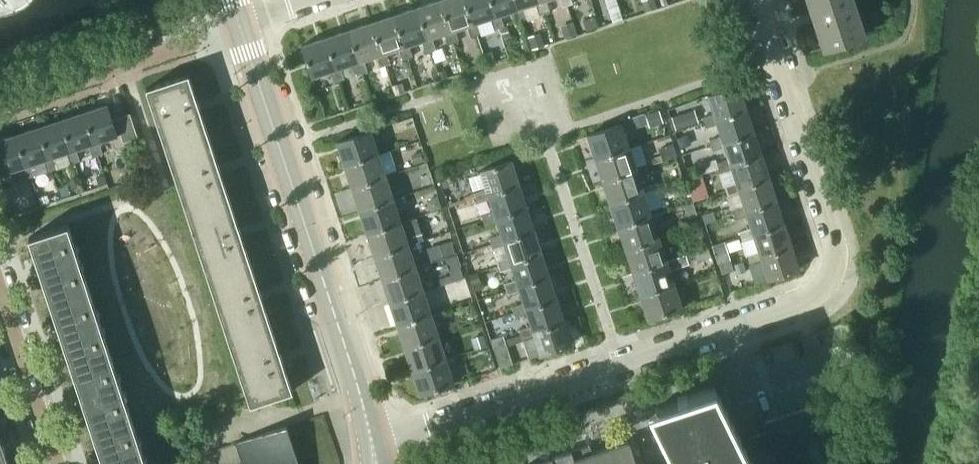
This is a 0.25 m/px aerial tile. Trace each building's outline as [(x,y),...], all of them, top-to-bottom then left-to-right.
[(415,6),(429,50),(434,48),(430,37),(443,33),(446,44),(452,42),(438,0),(434,0),(415,6)] [(475,35),(464,0),(438,0),(452,42),(456,41),(453,30),(466,25),(469,37),(475,35)] [(498,28),(489,0),(464,0),(475,35),(480,33),(476,22),(488,18),(492,30),(498,28)] [(521,20),(514,0),(489,0),(498,28),(502,26),(498,15),(511,10),(515,22),(521,20)] [(543,12),(539,0),(514,0),(521,20),(525,19),(521,7),(534,3),(538,14),(543,12)] [(543,12),(548,11),(544,0),(539,0),(543,12)] [(646,12),(658,8),(656,0),(642,0),(646,12)] [(853,0),(807,0),(823,48),(864,34),(853,0)] [(424,52),(429,50),(415,6),(392,14),(407,57),(411,56),(407,45),(420,41),(424,52)] [(401,59),(407,57),(392,14),(370,21),(384,65),(388,64),(384,52),(398,48),(401,59)] [(598,26),(595,15),(584,19),(587,30),(598,26)] [(378,67),(384,65),(370,21),(347,29),(361,73),(366,71),(362,59),(374,56),(378,67)] [(561,25),(565,37),(578,33),(573,21),(561,25)] [(356,75),(361,73),(347,29),(324,36),(338,80),(344,78),(340,67),(352,63),(356,75)] [(529,36),(533,49),(545,45),(541,32),(529,36)] [(333,82),(338,80),(324,36),(300,44),(311,77),(329,71),(333,82)] [(496,60),(492,50),(484,53),(488,63),(496,60)] [(166,150),(208,136),(188,73),(145,87),(166,150)] [(406,91),(403,81),(393,85),(396,95),(406,91)] [(702,117),(703,122),(746,108),(738,85),(707,95),(713,113),(702,117)] [(105,103),(82,111),(92,142),(98,141),(111,136),(116,154),(134,148),(131,137),(139,134),(132,112),(110,119),(105,103)] [(709,140),(710,145),(753,131),(746,108),(703,122),(705,127),(717,123),(721,136),(709,140)] [(656,125),(664,122),(660,109),(651,112),(656,125)] [(101,152),(98,141),(92,142),(82,111),(59,118),(70,150),(75,148),(87,144),(91,155),(101,152)] [(685,112),(672,116),(677,129),(689,125),(685,112)] [(70,150),(59,118),(36,125),(47,157),(52,156),(65,151),(69,163),(79,159),(75,148),(70,150)] [(587,134),(595,158),(629,147),(621,123),(587,134)] [(47,157),(36,125),(13,133),(24,165),(29,163),(42,159),(45,171),(56,167),(52,156),(47,157)] [(336,140),(344,163),(378,152),(370,129),(336,140)] [(716,162),(718,168),(761,154),(753,131),(710,145),(712,150),(724,146),(728,158),(716,162)] [(29,163),(24,165),(13,133),(0,137),(0,171),(0,172),(19,166),(23,178),(33,174),(29,163)] [(229,199),(208,136),(166,150),(187,213),(229,199)] [(595,158),(602,181),(636,169),(629,147),(595,158)] [(702,167),(715,164),(711,148),(697,151),(702,167)] [(421,151),(411,154),(414,164),(424,161),(421,151)] [(344,163),(351,186),(385,175),(378,152),(344,163)] [(724,186),(725,191),(768,176),(761,154),(718,168),(720,173),(732,169),(736,182),(724,186)] [(475,197),(518,183),(510,159),(480,169),(485,187),(473,191),(475,197)] [(602,181),(610,203),(644,192),(636,169),(602,181)] [(393,198),(385,175),(351,186),(359,209),(393,198)] [(451,175),(440,179),(443,188),(454,184),(451,175)] [(731,208),(733,213),(776,199),(768,176),(725,191),(727,196),(739,192),(743,204),(731,208)] [(483,220),(526,206),(518,183),(475,197),(476,201),(489,197),(493,210),(481,214),(483,220)] [(690,190),(684,192),(688,204),(694,202),(690,190)] [(651,215),(644,192),(610,203),(617,226),(651,215)] [(438,196),(431,199),(429,204),(431,210),(441,207),(438,196)] [(400,221),(393,198),(359,209),(366,232),(400,221)] [(250,263),(229,199),(187,213),(207,276),(250,263)] [(783,222),(776,199),(733,213),(734,219),(747,215),(751,227),(738,231),(740,236),(783,222)] [(685,205),(689,217),(698,214),(694,202),(688,204),(685,205)] [(488,237),(490,243),(533,228),(526,206),(483,220),(484,225),(497,221),(501,233),(488,237)] [(403,220),(412,217),(410,212),(401,214),(403,220)] [(617,226),(625,249),(659,238),(651,215),(617,226)] [(366,232),(374,255),(408,244),(400,221),(366,232)] [(747,259),(791,245),(783,222),(740,236),(742,242),(754,238),(758,250),(746,254),(747,259)] [(88,287),(66,223),(27,235),(49,300),(88,287)] [(496,260),(497,266),(541,251),(533,228),(490,243),(491,247),(504,243),(508,256),(496,260)] [(632,272),(666,260),(659,238),(625,249),(632,272)] [(455,252),(452,240),(440,244),(444,255),(455,252)] [(725,241),(713,245),(716,255),(728,250),(725,241)] [(374,255),(381,278),(415,267),(408,244),(374,255)] [(768,279),(799,268),(791,245),(747,259),(749,265),(762,261),(768,279)] [(698,260),(711,256),(708,246),(695,251),(698,260)] [(503,283),(505,288),(548,274),(541,251),(497,266),(499,270),(511,266),(515,279),(503,283)] [(461,265),(457,253),(446,257),(450,268),(461,265)] [(733,265),(731,259),(719,263),(721,273),(734,269),(733,265)] [(639,294),(674,283),(666,260),(632,272),(639,294)] [(744,261),(733,265),(734,269),(736,274),(747,271),(744,261)] [(270,326),(250,263),(207,276),(228,340),(270,326)] [(389,301),(423,290),(415,267),(381,278),(389,301)] [(479,272),(469,275),(472,285),(482,282),(479,272)] [(511,305),(513,311),(556,297),(548,274),(505,288),(507,293),(518,289),(523,301),(511,305)] [(647,318),(681,307),(674,283),(639,294),(647,318)] [(88,287),(49,300),(70,365),(109,352),(88,287)] [(397,324),(431,313),(423,290),(389,301),(397,324)] [(518,328),(520,334),(563,320),(556,297),(513,311),(514,316),(526,312),(530,324),(518,328)] [(474,310),(459,316),(462,325),(477,320),(474,310)] [(404,347),(438,335),(431,313),(397,324),(404,347)] [(540,354),(571,343),(563,320),(520,334),(522,339),(522,340),(528,358),(540,354)] [(291,389),(270,326),(228,340),(249,403),(291,389)] [(505,339),(503,334),(491,337),(501,366),(512,362),(507,345),(505,339)] [(520,334),(505,339),(507,345),(522,340),(522,339),(520,334)] [(404,347),(412,370),(446,358),(438,335),(404,347)] [(487,344),(484,336),(473,340),(476,348),(487,344)] [(130,416),(109,352),(70,365),(91,429),(130,416)] [(453,382),(446,358),(412,370),(419,393),(453,382)] [(720,380),(685,391),(686,395),(654,405),(674,463),(808,463),(801,442),(820,436),(810,408),(764,423),(766,429),(739,438),(720,380)] [(130,416),(91,429),(103,463),(146,463),(130,416)] [(236,442),(239,452),(207,462),(207,463),(300,463),(287,425),(236,442)] [(629,441),(592,453),(589,443),(524,463),(637,463),(629,441)]
